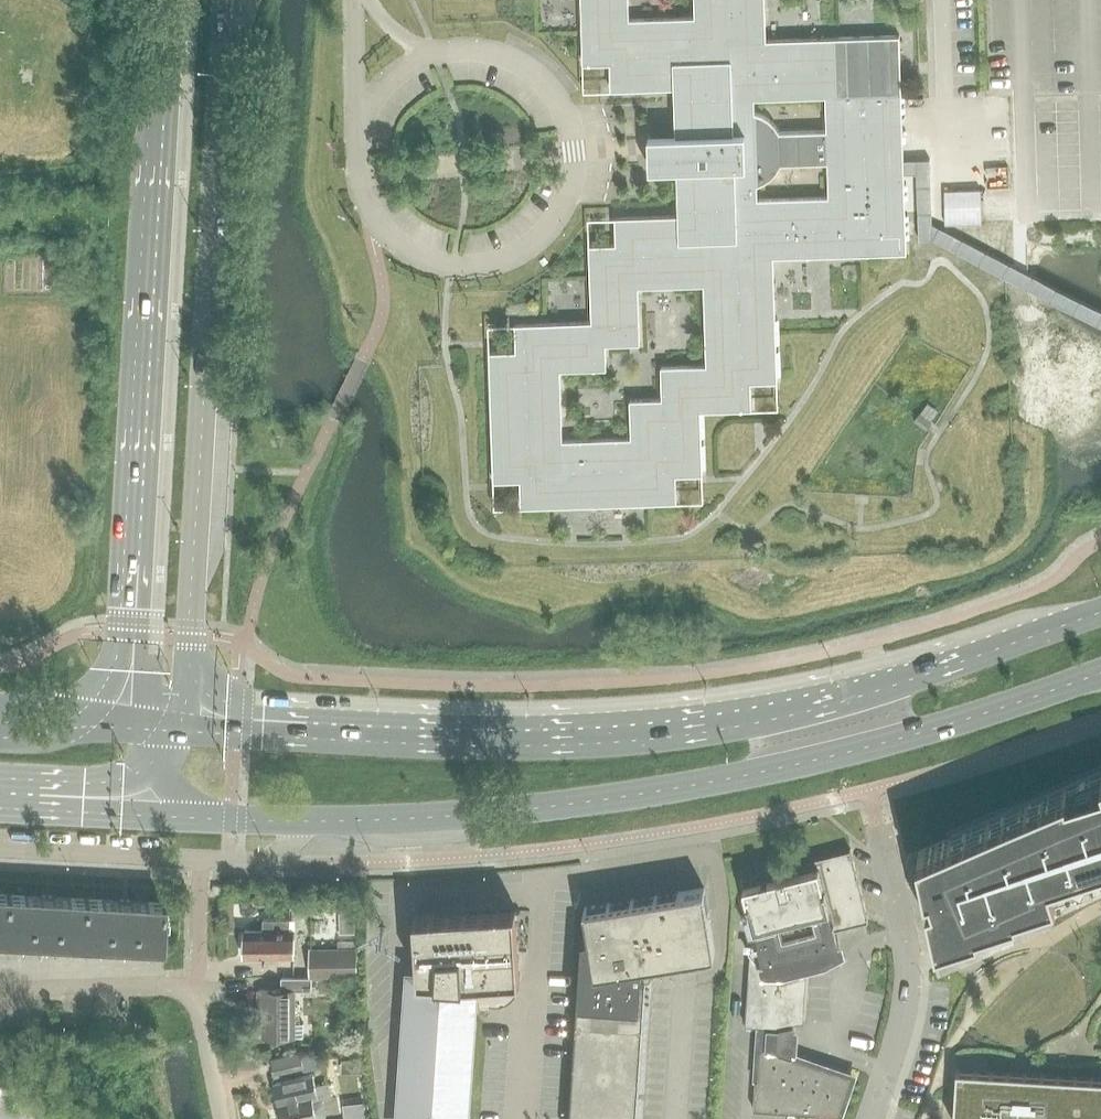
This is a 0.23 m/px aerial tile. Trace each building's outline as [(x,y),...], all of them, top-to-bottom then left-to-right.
[(520,480),(521,507),(677,502),(676,475),(703,474),(701,410),(752,409),(751,382),(777,381),(773,257),(907,252),(906,221),(905,213),(904,179),(904,165),(901,100),(901,91),(899,35),(836,37),(766,40),(765,0),(694,0),(694,16),(630,18),(629,0),(581,0),(583,64),(610,63),(611,90),(675,88),(675,97),(675,102),(676,134),(677,151),(677,168),(679,200),(679,205),(679,215),(615,217),(616,237),(616,244),(589,245),(592,321),(515,324),(516,350),(489,351),(493,481),(520,480)] [(649,169),(677,168),(677,151),(676,134),(648,135),(649,152),(649,169)] [(904,165),(904,179),(921,179),(922,244),(931,244),(1100,331),(1100,314),(935,229),(933,164),(904,165)] [(981,189),(944,190),(946,224),(982,223),(981,189)] [(930,423),(919,415),(913,422),(925,430),(930,423)] [(1084,774),(1084,773),(1080,774),(1081,775),(1046,790),(1045,789),(1042,791),(1042,792),(1008,806),(1007,805),(1004,807),(1004,808),(969,823),(969,822),(965,823),(966,824),(946,833),(948,838),(926,848),(918,851),(926,889),(932,888),(934,896),(948,938),(963,933),(977,928),(979,933),(980,935),(999,929),(1003,928),(1002,927),(1020,922),(1038,914),(1038,915),(1042,914),(1041,913),(1076,898),(1076,899),(1080,898),(1079,896),(1100,887),(1100,767),(1084,774)] [(756,1081),(754,1110),(817,1114),(817,1113),(839,1115),(853,1076),(792,1055),(794,1050),(795,1033),(793,1023),(804,1021),(808,964),(825,960),(828,958),(835,965),(842,957),(838,953),(841,951),(836,929),(869,920),(850,849),(767,870),(766,866),(757,868),(759,872),(741,877),(758,943),(751,945),(745,1025),(768,1026),(767,1048),(759,1048),(757,1081),(756,1081)] [(91,935),(90,953),(139,956),(143,889),(0,882),(0,930),(91,935)] [(715,953),(704,888),(584,907),(589,937),(582,938),(580,976),(579,976),(570,1118),(636,1118),(646,969),(643,969),(643,965),(715,953)] [(355,904),(340,905),(340,934),(355,934),(355,904)] [(296,905),(296,914),(311,914),(311,905),(296,905)] [(520,979),(519,953),(516,907),(415,914),(418,976),(412,976),(402,1118),(463,1118),(472,998),(484,1001),(494,1004),(499,1004),(504,1003),(509,1001),(513,998),(516,994),(518,989),(520,984),(520,979)] [(245,932),(245,959),(294,959),(294,932),(290,932),(290,921),(263,921),(263,932),(245,932)] [(358,977),(358,947),(348,947),(338,947),(309,947),(309,977),(313,977),(313,978),(358,977)] [(309,977),(282,977),(282,990),(258,990),(259,1008),(263,1008),(263,1037),(294,1036),(294,990),(313,990),(313,978),(313,977),(309,977)] [(330,1051),(300,1055),(303,1069),(332,1065),(330,1051)] [(300,1053),(272,1060),(276,1075),(303,1069),(300,1055),(300,1053)] [(956,1081),(953,1118),(1100,1118),(1100,1079),(956,1070),(956,1081)] [(317,1118),(325,1117),(326,1112),(324,1102),(320,1099),(331,1096),(329,1082),(315,1085),(313,1074),(274,1083),(282,1118),(317,1118)]
